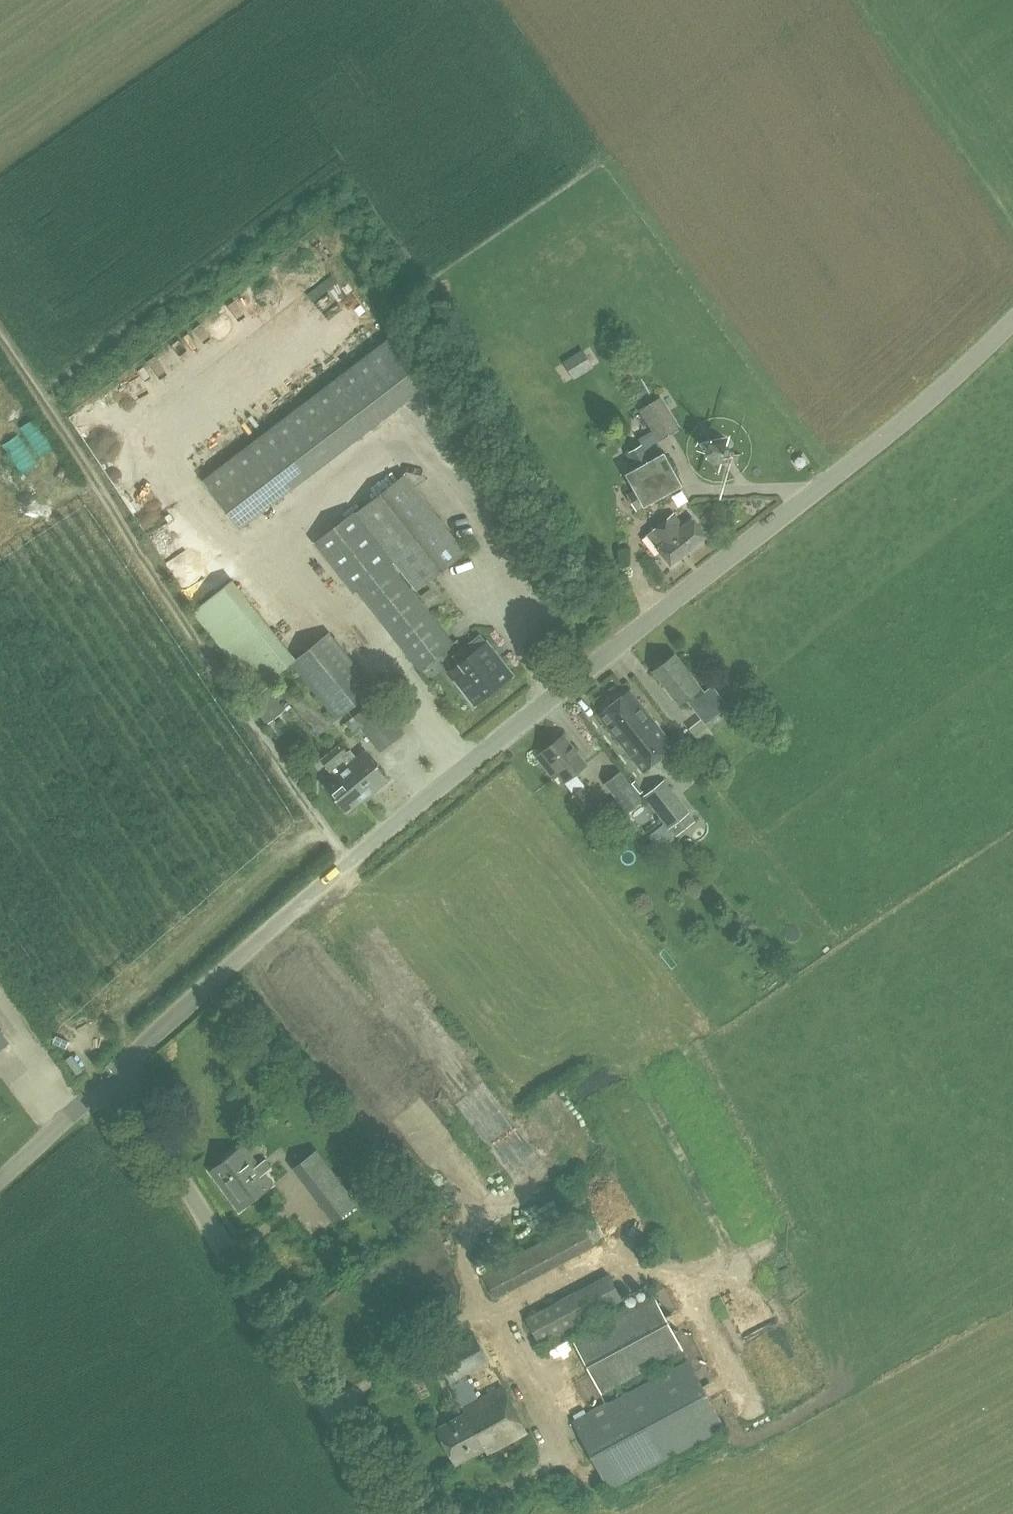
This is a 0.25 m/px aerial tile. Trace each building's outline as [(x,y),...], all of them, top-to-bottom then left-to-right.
[(201,480),(226,512),(418,365),(393,333),(201,480)] [(582,354),(564,365),(573,380),(591,369),(582,354)] [(642,408),(646,415),(656,433),(641,441),(642,443),(628,451),(637,466),(625,473),(635,490),(628,494),(637,510),(683,484),(661,439),(680,427),(661,396),(642,408)] [(712,462),(719,464),(723,463),(726,462),(729,461),(732,459),(733,457),(734,454),(734,448),(732,443),(731,440),(726,437),(723,435),(718,435),(712,437),(709,438),(707,442),(706,447),(706,451),(707,455),(708,459),(710,460),(712,462)] [(466,550),(405,472),(356,511),(355,510),(314,542),(353,592),(357,590),(419,669),(453,642),(415,593),(466,550)] [(656,546),(671,564),(707,535),(693,518),(684,525),(675,513),(648,534),(657,545),(656,546)] [(291,663),(337,719),(374,689),(329,632),(296,657),(233,579),(193,611),(257,691),(291,663)] [(456,678),(475,702),(485,695),(513,674),(480,632),(462,646),(468,654),(459,662),(466,670),(456,678)] [(686,698),(705,723),(728,705),(712,685),(704,692),(675,653),(654,670),(679,703),(686,698)] [(251,700),(268,724),(286,711),(269,687),(251,700)] [(360,727),(380,751),(403,732),(389,716),(400,707),(386,689),(345,723),(353,733),(360,727)] [(599,714),(644,770),(673,747),(629,690),(599,714)] [(572,795),(593,822),(605,813),(584,786),(586,785),(576,772),(587,763),(564,734),(537,755),(554,777),(558,773),(573,793),(572,795)] [(344,768),(366,795),(388,777),(366,750),(358,757),(351,748),(347,751),(341,743),(331,751),(345,768),(344,768)] [(324,784),(346,811),(366,795),(344,768),(345,768),(331,751),(321,760),(334,776),(324,784)] [(604,782),(628,812),(645,800),(621,771),(604,782)] [(639,782),(652,789),(657,778),(644,771),(639,782)] [(669,828),(689,812),(664,780),(644,796),(669,828)] [(649,833),(660,848),(674,838),(663,823),(649,833)] [(88,1024),(68,1055),(92,1070),(104,1050),(96,1045),(103,1033),(88,1024)] [(210,1171),(240,1209),(273,1182),(265,1172),(272,1166),(266,1158),(259,1164),(244,1144),(210,1171)] [(301,1178),(325,1160),(317,1149),(293,1167),(301,1178)] [(342,1182),(318,1200),(334,1221),(358,1203),(342,1182)] [(599,1191),(606,1201),(616,1194),(609,1183),(599,1191)] [(483,1272),(496,1298),(594,1245),(581,1220),(483,1272)] [(648,1248),(652,1257),(666,1250),(662,1241),(648,1248)] [(526,1317),(540,1344),(623,1299),(609,1273),(526,1317)] [(571,1336),(602,1394),(684,1350),(653,1291),(571,1336)] [(437,1427),(455,1463),(486,1448),(488,1452),(527,1432),(504,1386),(478,1399),(465,1373),(490,1361),(475,1332),(435,1353),(466,1413),(437,1427)] [(575,1421),(610,1488),(725,1427),(689,1360),(575,1421)]
